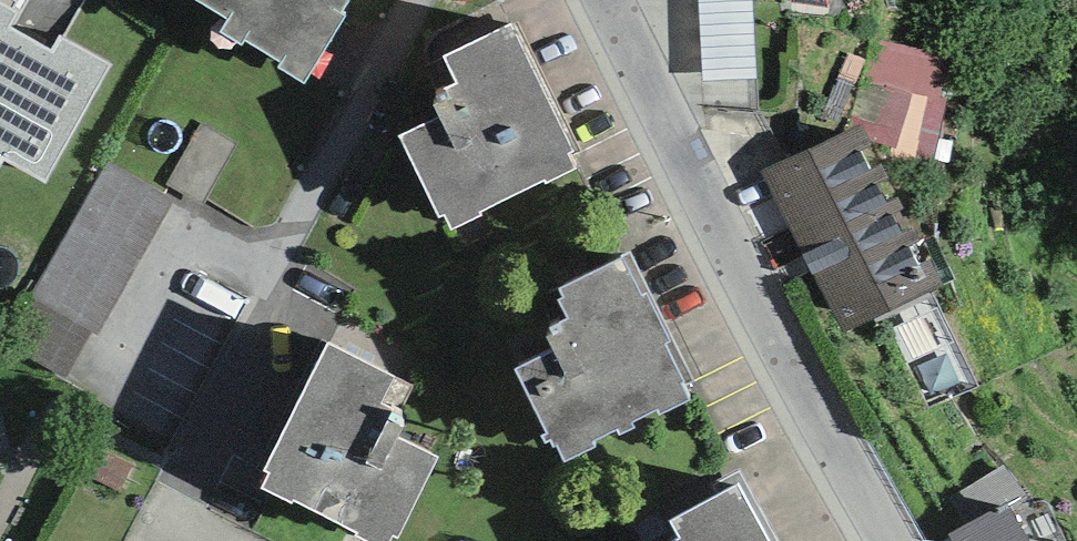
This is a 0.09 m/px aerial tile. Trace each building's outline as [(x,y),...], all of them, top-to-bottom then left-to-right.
[(231,21),(224,32),(240,42),(243,38),(283,63),(281,67),(305,82),(345,17),(340,14),(349,0),(198,0),(231,21)] [(704,82),(758,79),(754,0),(699,0),(704,82)] [(2,160),(46,185),(113,65),(61,36),(52,51),(10,28),(19,13),(0,2),(0,164),(2,160)] [(445,216),(452,230),(482,216),(481,214),(543,183),(546,188),(579,172),(571,156),(576,153),(512,22),(441,56),(455,83),(443,89),(447,98),(431,106),(437,118),(399,136),(439,219),(445,216)] [(873,38),(845,131),(861,123),(871,142),(933,159),(959,58),(873,38)] [(866,60),(849,53),(822,116),(839,123),(866,60)] [(845,131),(761,171),(844,333),(945,287),(871,142),(861,123),(845,131)] [(177,201),(109,162),(32,297),(93,332),(101,336),(177,201)] [(557,445),(565,461),(594,447),(592,443),(618,430),(620,435),(633,428),(630,423),(657,410),(659,414),(689,400),(682,386),(692,381),(630,255),(624,258),(625,260),(563,291),(567,299),(561,302),(570,320),(550,330),(552,335),(547,338),(553,351),(515,370),(548,434),(542,437),(545,443),(550,440),(554,447),(557,445)] [(65,380),(93,332),(32,297),(4,345),(65,380)] [(263,490),(292,504),(294,500),(359,532),(357,536),(366,540),(389,540),(392,535),(397,537),(437,457),(398,438),(407,420),(397,415),(412,385),(329,343),(264,471),(270,474),(263,490)] [(86,473),(118,490),(132,464),(99,447),(86,473)] [(952,495),(970,525),(1007,503),(1021,495),(1002,464),(952,495)] [(739,473),(713,487),(719,495),(669,522),(680,538),(676,540),(777,540),(739,473)] [(951,536),(954,540),(1028,540),(1007,503),(970,525),(951,536)]
